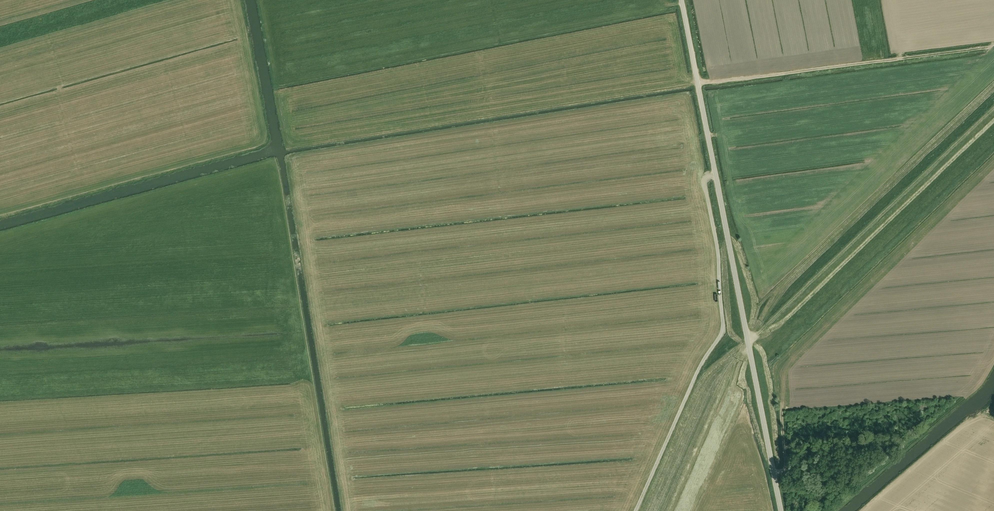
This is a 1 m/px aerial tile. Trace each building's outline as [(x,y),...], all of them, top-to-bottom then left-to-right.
[(722,6),(715,7),(718,20),(724,19),(722,6)]
